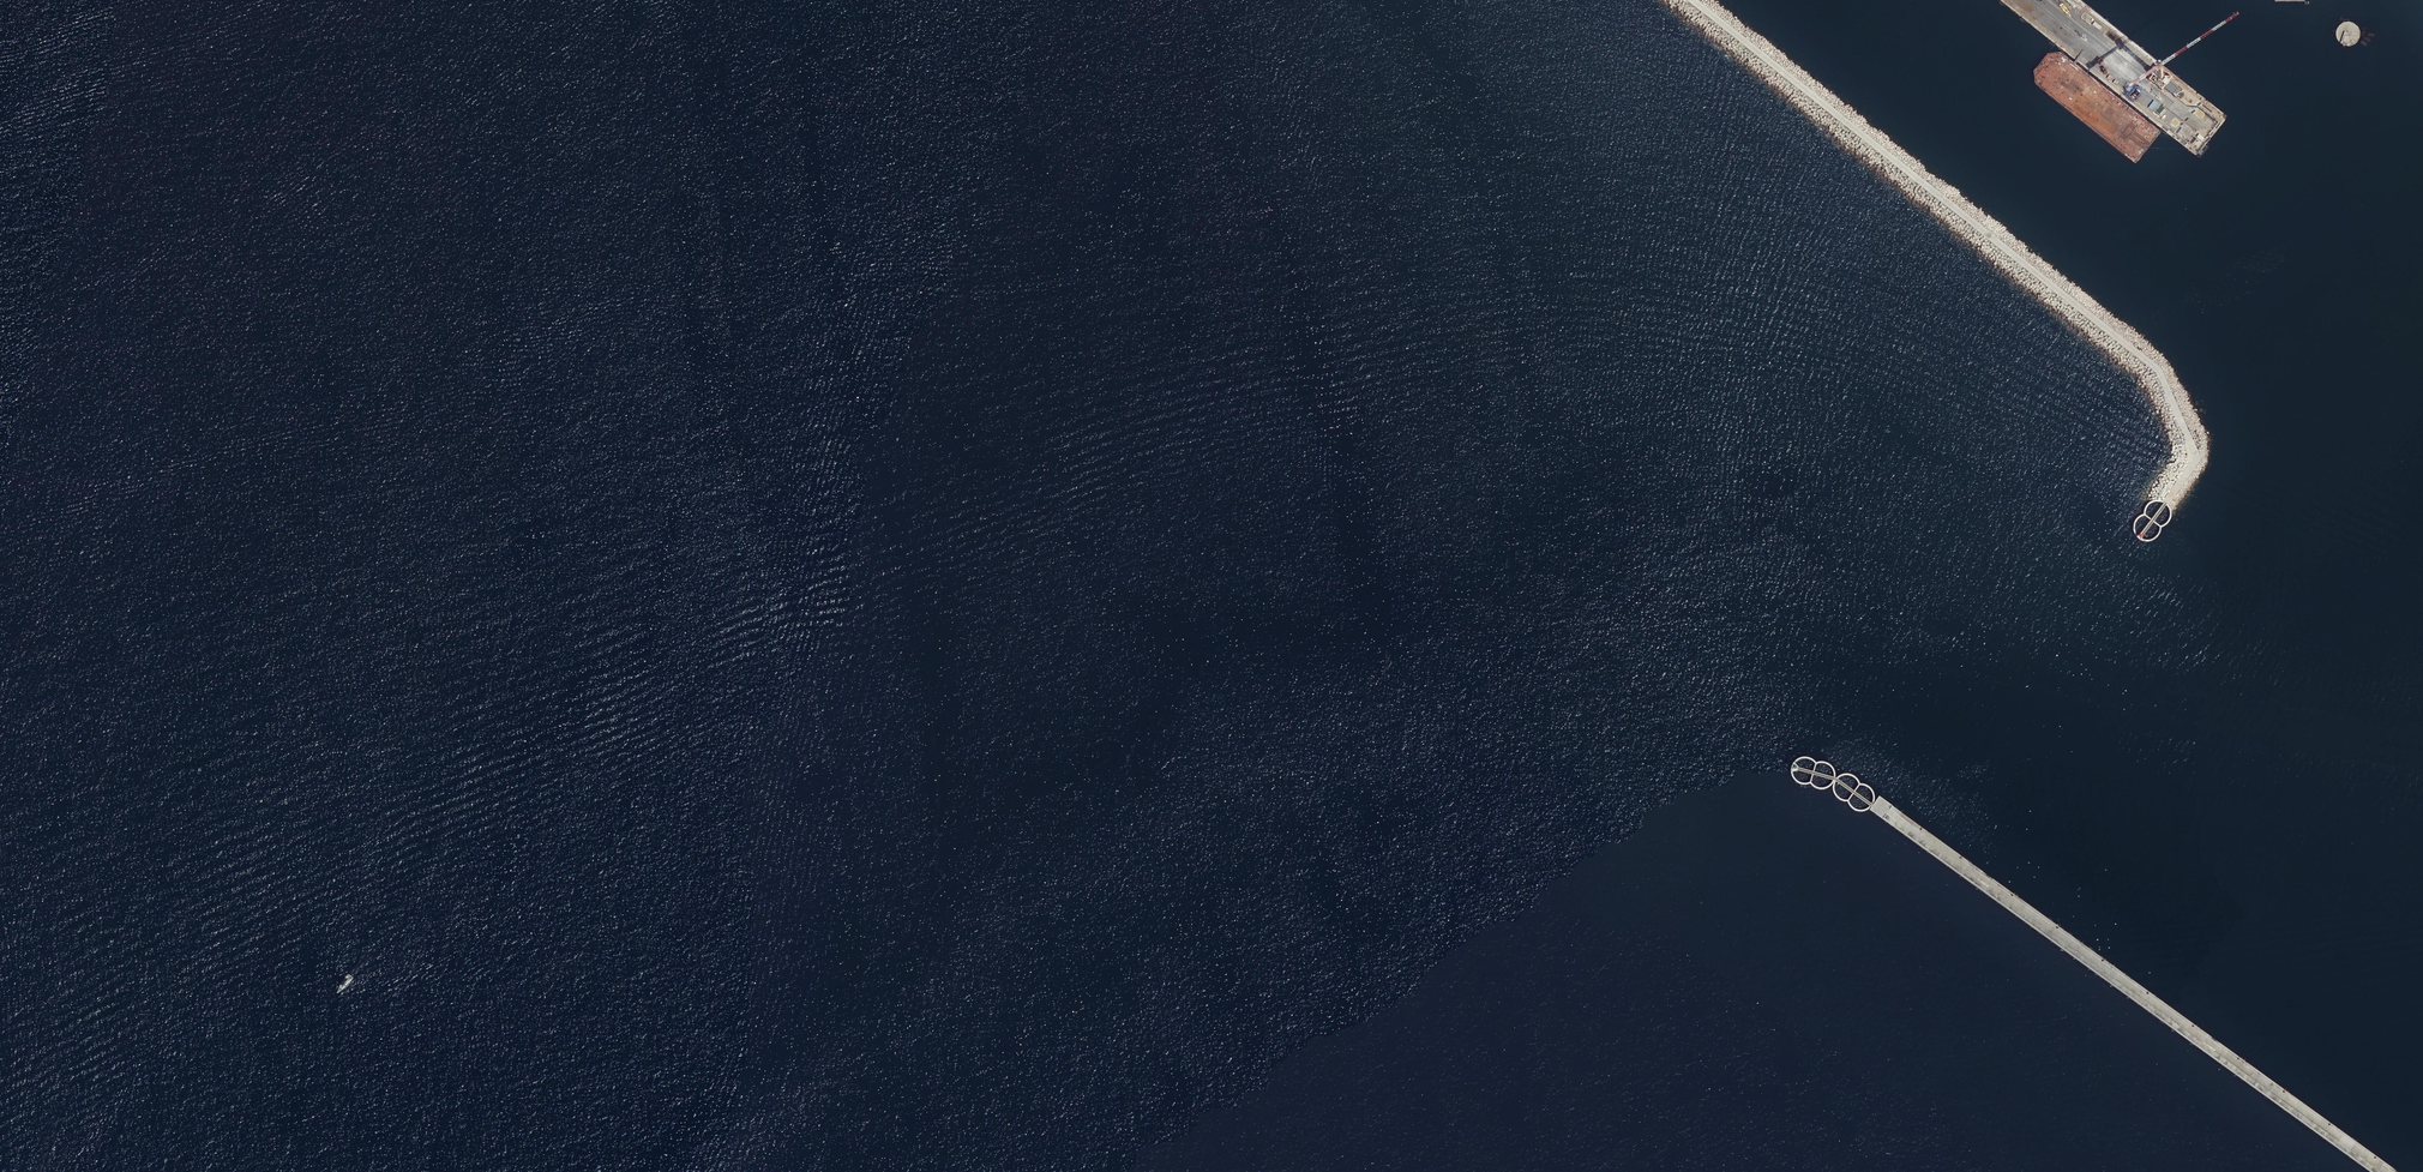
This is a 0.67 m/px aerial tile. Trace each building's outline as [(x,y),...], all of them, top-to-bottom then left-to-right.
[(2093,25),(2101,33),(2104,28),(2097,21),(2093,25)] [(2361,29),(2359,26),(2357,25),(2354,23),(2350,23),(2346,23),(2343,25),(2340,28),(2339,31),(2338,33),(2338,37),(2340,41),(2342,44),(2345,46),(2349,47),(2352,47),(2356,46),(2359,43),(2361,40),(2362,37),(2362,33),(2361,29)] [(2167,88),(2177,96),(2179,94),(2180,96),(2185,94),(2185,92),(2185,90),(2182,90),(2172,82),(2167,88)]
